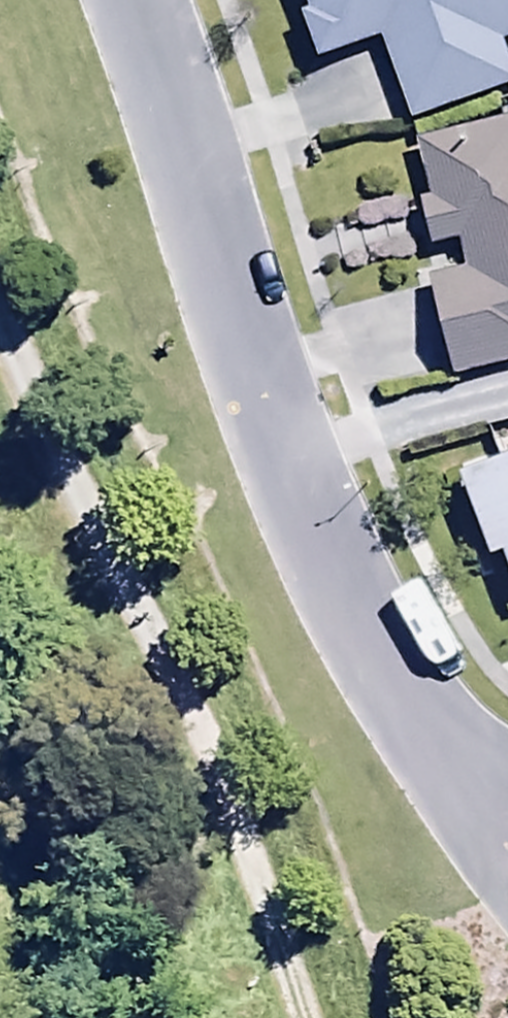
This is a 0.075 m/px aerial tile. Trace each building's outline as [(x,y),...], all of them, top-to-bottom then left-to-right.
[(304,12),(294,15),(309,57),(373,35),(402,118),(507,81),(507,68),(499,42),(507,39),(507,0),(300,0),(304,12)] [(410,140),(423,198),(416,199),(426,246),(447,241),(453,269),(423,276),(445,377),(507,363),(507,119),(410,140)] [(446,470),(481,556),(495,550),(507,583),(507,445),(446,470)]
